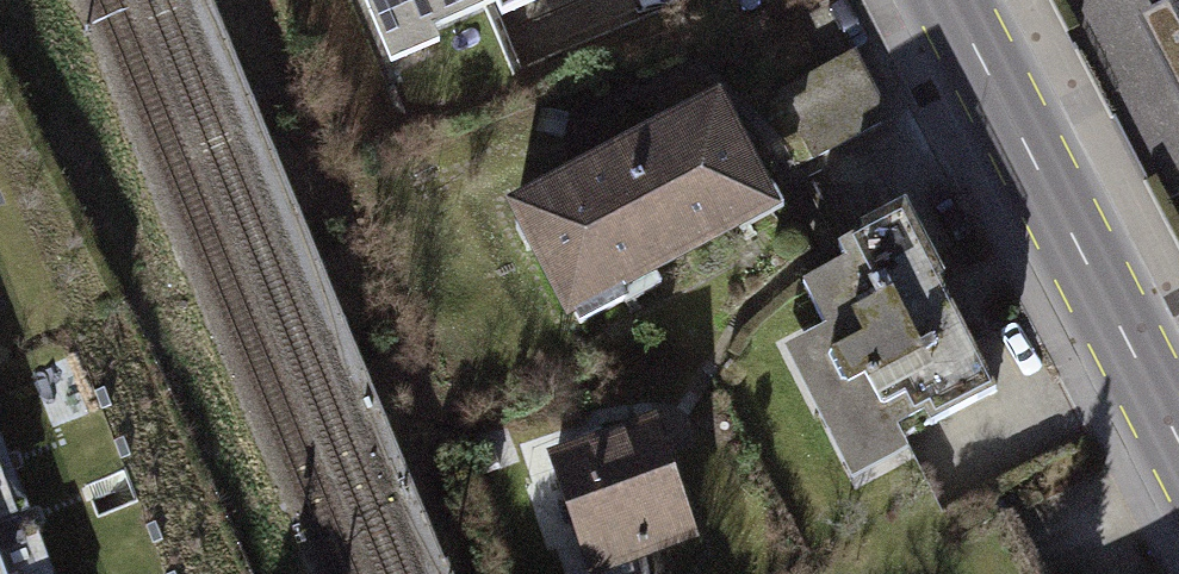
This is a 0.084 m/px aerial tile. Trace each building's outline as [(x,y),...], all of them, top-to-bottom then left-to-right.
[(393,77),(574,0),(360,0),(393,77)] [(1148,14),(1178,74),(1178,0),(1175,0),(1148,14)] [(846,51),(774,89),(811,159),(883,122),(846,51)] [(595,179),(506,223),(563,339),(785,230),(728,114),(595,179)] [(822,338),(775,363),(844,493),(1014,403),(915,216),(792,281),(822,338)] [(551,463),(587,573),(624,573),(702,549),(662,427),(596,448),(551,463)] [(0,445),(0,573),(51,573),(0,445)]
